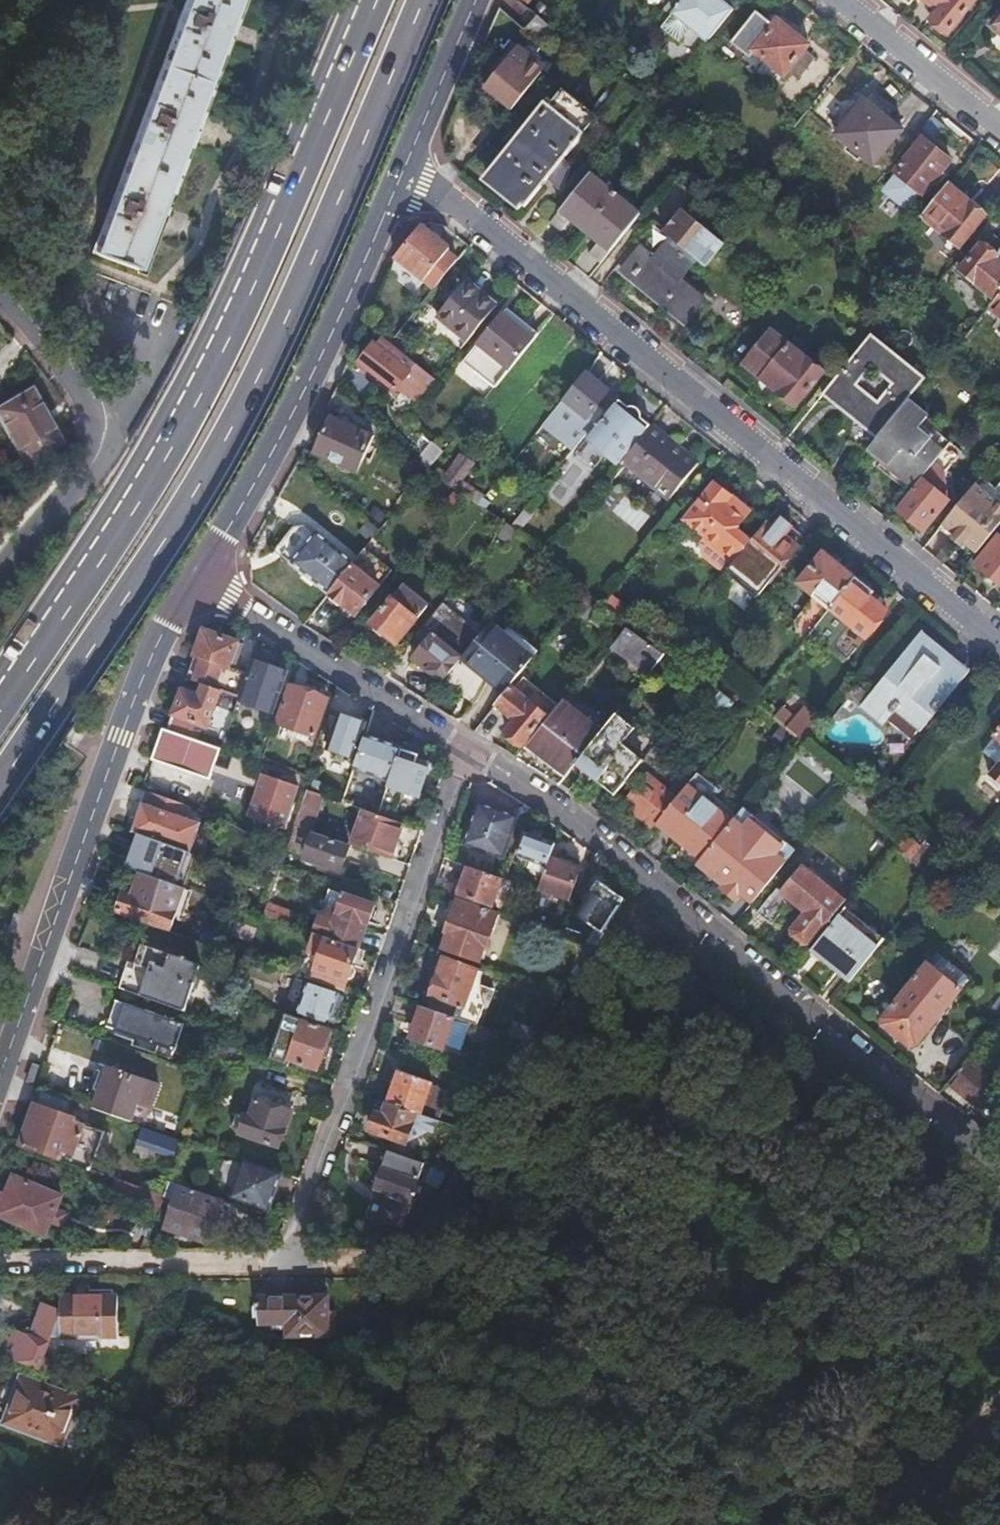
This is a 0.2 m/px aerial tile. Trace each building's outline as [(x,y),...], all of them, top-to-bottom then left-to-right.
[(93,250),(139,268),(238,0),(186,0),(93,250)] [(518,3),(526,9),(531,2),(529,0),(521,0),(518,3)] [(673,16),(662,30),(679,43),(689,31),(692,28),(711,43),(732,17),(713,1),(714,0),(686,0),(673,16)] [(931,8),(932,9),(938,14),(937,16),(936,17),(935,18),(931,23),(947,37),(973,5),(967,0),(922,0),(931,8)] [(782,78),(783,77),(786,73),(803,52),(806,47),(776,23),(773,28),(755,13),(729,45),(748,60),(753,54),(763,63),(782,78)] [(526,33),(544,48),(556,33),(538,19),(526,33)] [(490,84),(517,106),(542,76),(524,61),(528,56),(519,48),(490,84)] [(803,52),(786,73),(796,82),(813,60),(803,52)] [(524,61),(542,76),(546,71),(528,56),(524,61)] [(782,78),(763,63),(754,73),(773,89),(782,78)] [(485,89),(512,112),(517,106),(490,84),(485,89)] [(489,180),(491,182),(519,206),(523,208),(545,181),(550,174),(561,183),(564,176),(565,173),(566,168),(567,163),(563,159),(600,114),(567,86),(489,180)] [(865,103),(837,138),(874,168),(902,133),(865,103)] [(929,115),(915,132),(920,136),(892,167),(895,170),(881,186),(901,205),(916,189),(919,192),(947,160),(925,141),(940,124),(929,115)] [(590,253),(601,262),(641,213),(592,173),(552,222),(563,231),(574,218),(601,240),(590,253)] [(555,189),(561,183),(550,174),(545,181),(555,189)] [(519,206),(491,182),(486,188),(515,212),(519,206)] [(946,183),(919,215),(952,244),(980,212),(946,183)] [(699,188),(682,209),(690,215),(707,195),(699,188)] [(690,215),(682,209),(673,201),(662,214),(664,216),(620,269),(684,324),(703,301),(681,282),(696,264),(705,271),(743,225),(707,195),(690,215)] [(987,230),(954,272),(971,289),(964,298),(966,312),(974,321),(983,311),(999,290),(999,241),(987,230)] [(421,232),(398,260),(425,282),(432,288),(455,261),(447,255),(449,253),(425,231),(421,232)] [(461,352),(498,308),(467,283),(431,327),(461,352)] [(983,311),(999,323),(992,340),(999,346),(999,290),(983,311)] [(519,329),(526,321),(511,307),(503,317),(519,329)] [(509,373),(541,334),(526,321),(519,329),(503,317),(478,347),(464,364),(494,390),(509,373)] [(772,386),(793,404),(823,370),(770,325),(735,366),(752,381),(752,388),(760,395),(766,393),(772,386)] [(872,437),(903,399),(923,374),(871,332),(827,384),(820,392),(872,437)] [(400,388),(418,404),(437,381),(387,341),(386,341),(381,346),(378,343),(361,364),(396,393),(400,388)] [(606,389),(584,371),(561,399),(542,423),(563,440),(565,438),(574,446),(593,422),(585,416),(592,406),(606,389)] [(0,406),(0,427),(24,469),(61,448),(30,389),(0,406)] [(872,437),(867,443),(884,458),(881,461),(910,486),(917,476),(934,456),(943,445),(918,423),(923,416),(903,399),(872,437)] [(586,437),(617,461),(624,453),(648,423),(618,400),(594,428),(586,437)] [(600,412),(592,406),(585,416),(593,422),(600,412)] [(375,436),(330,417),(314,453),(359,473),(375,436)] [(624,453),(617,461),(631,473),(633,471),(666,496),(695,461),(648,423),(624,453)] [(443,451),(432,442),(418,458),(430,467),(443,451)] [(474,504),(481,496),(459,478),(471,465),(459,454),(445,472),(436,464),(432,469),(474,504)] [(917,476),(927,485),(944,464),(934,456),(917,476)] [(917,476),(910,486),(894,504),(923,527),(945,499),(927,485),(917,476)] [(699,551),(723,571),(737,552),(747,540),(732,527),(741,516),(722,500),(727,494),(711,480),(683,517),(702,533),(698,539),(699,551)] [(933,531),(944,539),(943,540),(955,549),(955,548),(966,557),(999,517),(999,505),(972,482),(933,531)] [(722,500),(741,516),(746,509),(727,494),(722,500)] [(747,540),(737,552),(768,576),(793,544),(792,544),(780,534),(787,525),(788,524),(774,514),(766,524),(763,520),(747,540)] [(780,534),(792,544),(799,534),(787,525),(780,534)] [(277,552),(330,595),(351,559),(310,527),(295,529),(277,552)] [(999,585),(999,537),(997,535),(973,563),(999,585)] [(828,607),(853,576),(820,551),(795,581),(828,607)] [(351,559),(330,595),(354,611),(378,581),(351,559)] [(870,591),(853,576),(828,607),(862,635),(883,610),(867,596),(870,591)] [(400,583),(368,621),(392,641),(424,600),(400,583)] [(581,592),(568,607),(570,608),(587,620),(590,616),(598,605),(581,592)] [(608,593),(598,605),(612,616),(615,619),(625,607),(608,593)] [(612,616),(598,605),(590,616),(604,626),(612,616)] [(467,648),(427,615),(412,634),(423,643),(418,649),(447,673),(459,658),(467,648)] [(782,638),(795,648),(811,627),(798,617),(782,638)] [(490,620),(467,648),(459,658),(501,692),(508,683),(531,655),(490,620)] [(664,653),(649,643),(646,645),(623,629),(609,646),(620,654),(623,652),(648,671),(664,653)] [(199,685),(221,693),(236,698),(245,674),(232,669),(241,645),(218,637),(202,631),(184,680),(199,685)] [(916,637),(862,705),(884,723),(898,707),(923,727),(964,677),(916,637)] [(287,667),(255,656),(253,662),(280,671),(273,692),(278,693),(287,667)] [(273,692),(280,671),(253,662),(238,702),(272,714),(278,694),(273,692)] [(508,683),(501,692),(488,708),(498,716),(502,712),(510,718),(503,729),(518,741),(541,711),(508,683)] [(181,689),(166,731),(197,741),(204,724),(209,726),(221,693),(199,685),(196,694),(181,689)] [(290,687),(276,724),(313,737),(327,699),(290,687)] [(716,689),(705,705),(720,718),(733,704),(716,689)] [(600,730),(559,699),(522,745),(562,776),(572,764),(600,730)] [(784,712),(776,722),(779,724),(796,738),(813,717),(800,706),(790,716),(784,712)] [(349,715),(341,712),(338,720),(346,723),(349,715)] [(615,712),(600,730),(572,764),(611,795),(640,760),(619,743),(631,725),(615,712)] [(330,741),(327,749),(337,752),(344,754),(353,757),(366,721),(365,720),(350,715),(349,715),(346,723),(338,720),(334,730),(330,741)] [(798,740),(796,738),(779,724),(768,737),(787,753),(788,751),(798,740)] [(334,730),(329,728),(325,739),(330,741),(334,730)] [(166,731),(161,729),(151,759),(153,760),(211,778),(222,750),(219,749),(197,741),(166,731)] [(365,734),(353,769),(389,781),(401,747),(365,734)] [(803,744),(798,740),(788,751),(801,761),(810,750),(803,744)] [(403,749),(390,785),(391,785),(415,793),(419,795),(429,768),(416,763),(418,755),(403,749)] [(988,772),(990,780),(999,788),(999,758),(988,772)] [(851,783),(838,772),(829,784),(842,795),(851,783)] [(262,774),(248,816),(282,827),(297,785),(262,774)] [(620,803),(649,827),(654,822),(673,798),(644,775),(620,803)] [(322,783),(312,779),(310,786),(320,790),(322,783)] [(673,798),(654,822),(697,859),(733,817),(688,780),(673,798)] [(415,793),(391,785),(386,799),(409,808),(415,793)] [(307,788),(294,823),(310,829),(323,794),(307,788)] [(132,832),(140,835),(173,846),(186,808),(145,794),(141,805),(139,805),(130,831),(132,832)] [(480,804),(466,844),(504,857),(517,817),(480,804)] [(733,817),(697,859),(693,864),(720,886),(720,887),(721,892),(729,900),(735,899),(739,894),(780,845),(769,836),(771,833),(741,807),(733,817)] [(350,843),(389,857),(402,823),(379,814),(363,809),(350,843)] [(541,835),(524,829),(522,834),(539,840),(541,835)] [(340,871),(350,843),(313,830),(304,858),(340,871)] [(132,832),(121,866),(129,868),(140,835),(132,832)] [(758,894),(794,852),(771,833),(769,836),(780,845),(739,894),(750,904),(758,894)] [(522,834),(517,847),(521,848),(517,860),(529,865),(528,871),(544,877),(550,861),(555,846),(539,840),(522,834)] [(129,868),(177,884),(189,851),(173,846),(140,835),(129,868)] [(907,842),(898,855),(919,873),(934,855),(925,848),(920,852),(907,842)] [(555,863),(574,870),(575,865),(556,858),(555,863)] [(544,877),(540,890),(554,894),(552,899),(558,901),(559,895),(569,899),(579,872),(574,870),(555,863),(550,861),(544,877)] [(497,893),(503,878),(470,867),(466,878),(462,877),(458,890),(461,891),(460,894),(501,909),(506,896),(497,893)] [(776,888),(756,913),(772,926),(791,902),(806,915),(796,928),(795,936),(805,943),(811,941),(843,902),(803,870),(783,893),(776,888)] [(124,893),(117,910),(154,922),(165,891),(136,881),(132,895),(124,893)] [(627,901),(624,899),(599,882),(577,914),(595,927),(584,943),(596,947),(627,901)] [(368,921),(374,904),(344,893),(338,910),(335,908),(333,908),(332,908),(330,909),(329,910),(328,911),(328,913),(328,914),(328,916),(329,917),(320,914),(314,931),(316,931),(326,935),(357,946),(366,920),(368,921)] [(443,950),(479,963),(491,928),(494,929),(499,916),(458,902),(447,933),(449,934),(443,950)] [(865,938),(839,916),(808,952),(846,984),(880,944),(868,934),(865,938)] [(347,980),(359,947),(357,946),(326,935),(316,931),(309,951),(319,954),(314,968),(310,978),(344,990),(347,980)] [(131,970),(124,989),(185,1011),(202,966),(141,944),(131,970)] [(937,954),(884,1018),(884,1026),(891,1033),(899,1032),(916,1044),(969,980),(937,954)] [(469,1023),(477,1027),(482,1016),(480,990),(471,986),(476,970),(444,958),(426,1008),(469,1023)] [(122,967),(115,986),(124,989),(131,970),(122,967)] [(338,992),(297,978),(286,1008),(327,1023),(331,1011),(337,1013),(339,1006),(334,1004),(338,992)] [(544,999),(559,1004),(566,994),(550,989),(544,999)] [(121,999),(111,1027),(171,1047),(180,1020),(121,999)] [(426,1008),(422,1007),(411,1038),(443,1050),(449,1034),(462,1038),(469,1023),(426,1008)] [(301,1024),(287,1020),(279,1044),(292,1049),(301,1024)] [(317,1070),(330,1030),(302,1021),(301,1024),(292,1049),(288,1060),(317,1070)] [(505,1037),(531,1046),(541,1031),(512,1021),(505,1037)] [(219,1040),(213,1057),(236,1066),(242,1049),(219,1040)] [(990,1079),(966,1059),(946,1085),(970,1104),(990,1079)] [(92,1107),(131,1120),(137,1102),(150,1107),(159,1083),(108,1065),(92,1107)] [(418,1113),(422,1114),(423,1110),(433,1083),(399,1071),(388,1102),(418,1113)] [(996,1084),(990,1079),(970,1104),(976,1109),(996,1084)] [(453,1091),(433,1083),(423,1110),(443,1117),(453,1091)] [(36,1087),(15,1145),(85,1169),(98,1130),(68,1119),(69,1116),(59,1113),(65,1097),(36,1087)] [(234,1114),(229,1126),(233,1131),(279,1147),(292,1111),(255,1099),(250,1116),(240,1113),(234,1114)] [(418,1113),(388,1102),(383,1115),(376,1112),(369,1130),(407,1143),(418,1113)] [(180,1141),(142,1128),(134,1152),(172,1165),(180,1141)] [(427,1163),(390,1150),(381,1170),(378,1170),(377,1171),(376,1173),(375,1175),(374,1178),(375,1179),(376,1181),(377,1181),(376,1185),(390,1190),(380,1215),(402,1222),(427,1163)] [(243,1162),(230,1196),(267,1210),(279,1175),(243,1162)] [(429,1183),(439,1187),(449,1171),(435,1166),(429,1183)] [(40,1233),(57,1195),(11,1174),(3,1191),(0,1190),(0,1215),(40,1233)] [(178,1184),(170,1181),(164,1196),(164,1197),(173,1199),(178,1184)] [(222,1200),(178,1184),(173,1199),(163,1226),(207,1241),(222,1200)] [(44,1370),(48,1358),(36,1354),(44,1332),(52,1332),(52,1334),(110,1333),(110,1293),(52,1294),(52,1307),(32,1307),(29,1316),(35,1318),(31,1329),(25,1327),(23,1334),(6,1328),(3,1336),(0,1335),(0,1355),(44,1370)] [(268,1294),(255,1294),(255,1321),(268,1321),(268,1294)] [(325,1295),(268,1294),(268,1321),(268,1327),(285,1326),(285,1334),(325,1334),(325,1309),(325,1295)] [(333,1309),(325,1309),(325,1334),(333,1334),(333,1309)] [(35,1318),(29,1316),(11,1321),(25,1327),(31,1329),(35,1318)] [(340,1348),(329,1342),(320,1359),(331,1364),(340,1348)] [(0,1421),(0,1422),(58,1443),(75,1395),(17,1375),(0,1421)]
